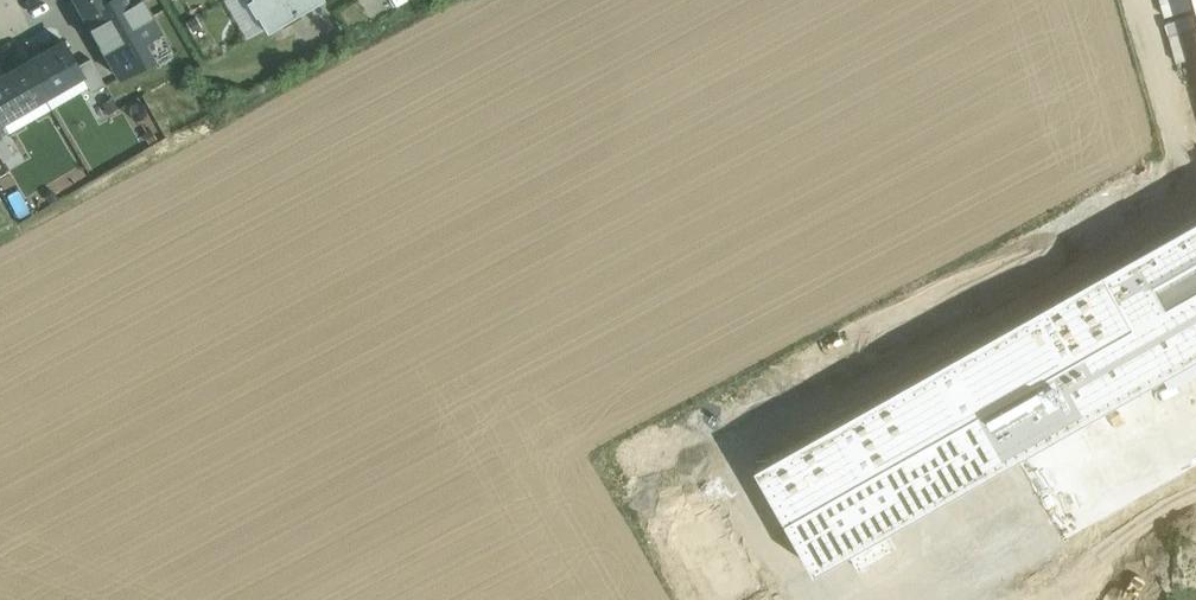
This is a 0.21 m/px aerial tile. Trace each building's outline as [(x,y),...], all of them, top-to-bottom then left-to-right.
[(140,0),(76,0),(121,76),(168,48),(140,0)] [(257,12),(259,11),(270,29),(320,0),(249,0),(257,12)] [(63,40),(24,62),(44,96),(82,73),(65,43),(63,40)] [(24,62),(0,77),(0,119),(1,120),(44,96),(24,62)] [(758,466),(818,570),(1195,357),(1195,219),(758,466)]
